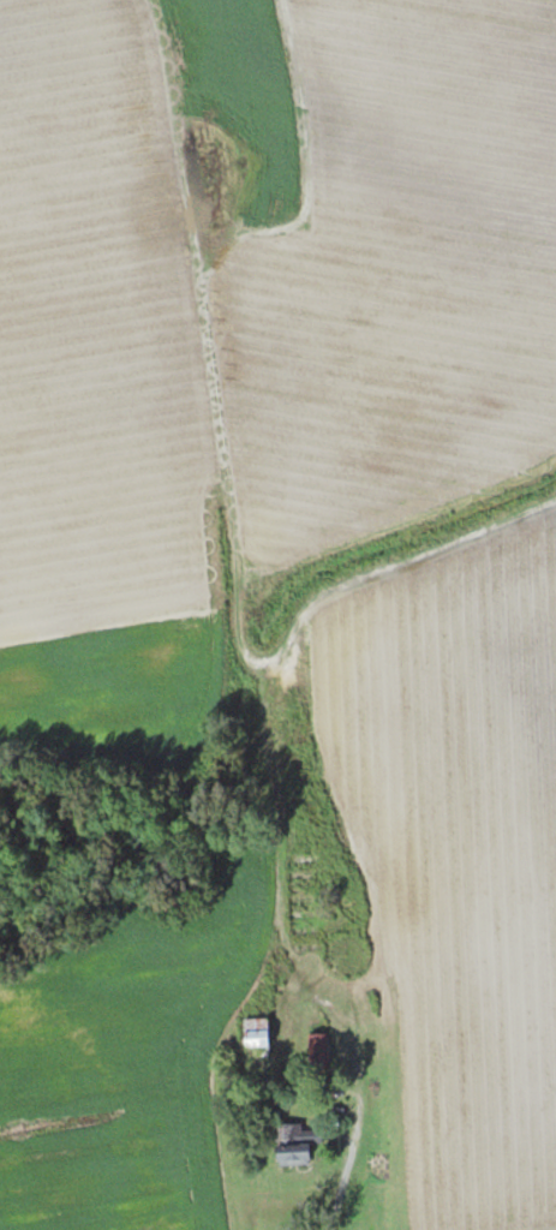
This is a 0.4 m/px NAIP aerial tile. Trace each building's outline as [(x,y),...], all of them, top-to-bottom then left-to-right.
[(245,1016),(245,1052),(270,1052),(270,1016),(245,1016)] [(326,1032),(309,1032),(309,1070),(326,1070),(326,1032)] [(279,1164),(313,1162),(312,1143),(323,1142),(322,1128),(277,1131),(279,1164)]
